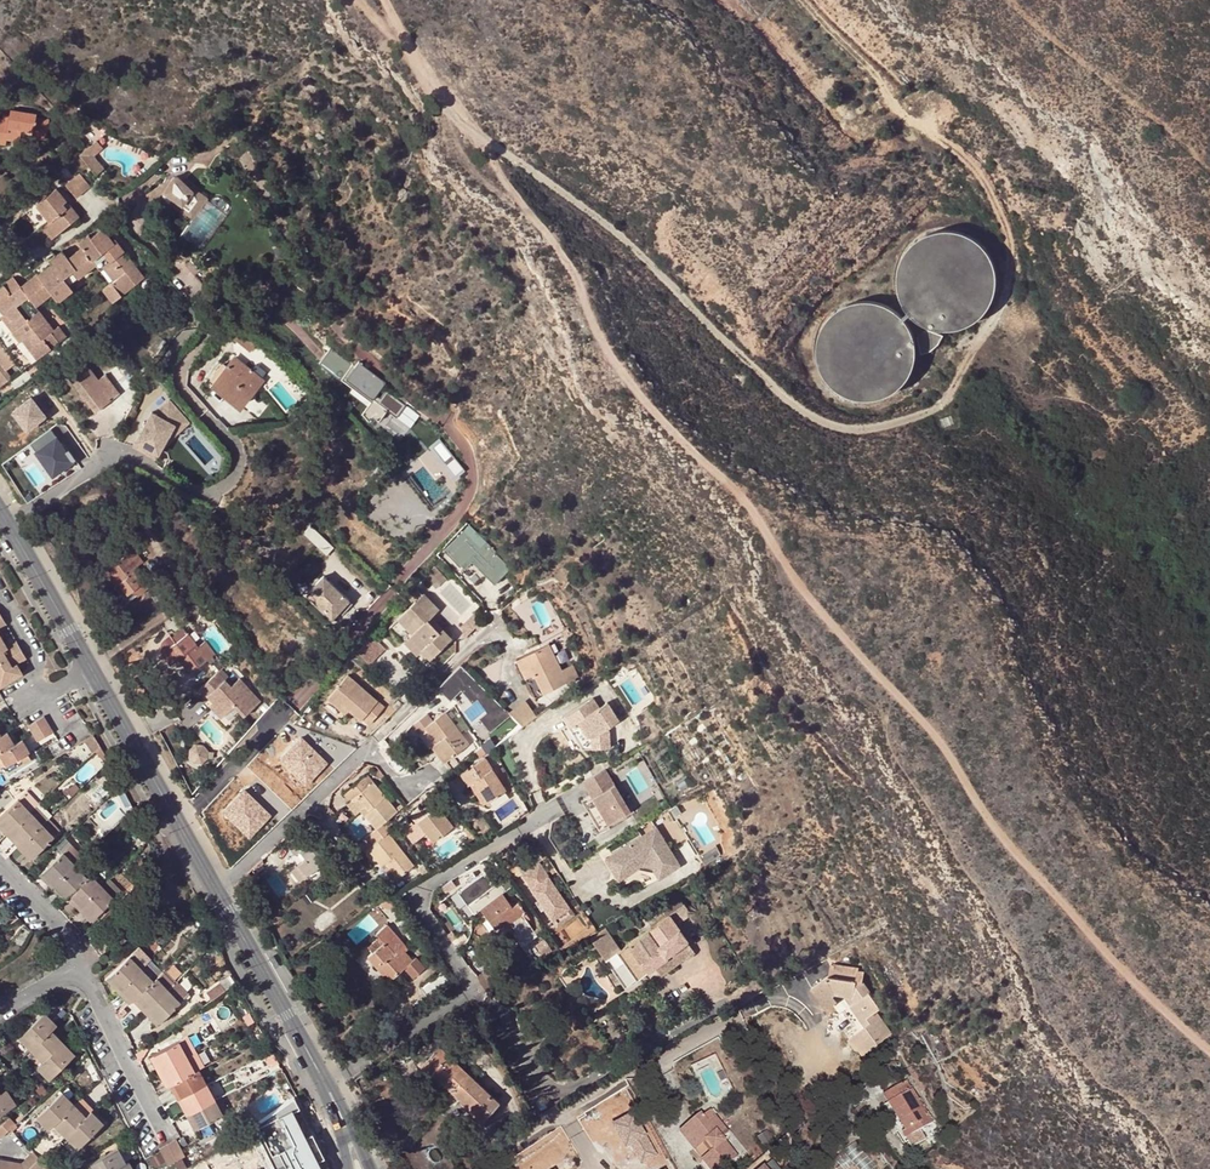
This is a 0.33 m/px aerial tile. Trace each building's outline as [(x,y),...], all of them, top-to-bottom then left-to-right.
[(9,99),(0,107),(0,115),(2,117),(0,130),(0,141),(5,142),(11,143),(12,138),(25,140),(26,134),(51,139),(54,121),(42,119),(43,114),(18,110),(9,99)] [(92,148),(84,154),(101,176),(109,169),(100,158),(108,150),(101,142),(92,148)] [(81,199),(94,187),(84,174),(70,186),(81,199)] [(191,218),(203,202),(185,187),(187,185),(185,183),(179,182),(178,183),(178,185),(175,187),(168,189),(167,188),(150,197),(159,214),(173,207),(176,205),(191,218)] [(185,187),(203,202),(205,199),(187,185),(185,187)] [(53,221),(49,225),(58,236),(82,217),(74,207),(71,209),(68,204),(70,202),(60,190),(40,206),(53,221)] [(196,224),(212,205),(205,199),(203,202),(191,218),(190,220),(196,224)] [(46,227),(55,238),(58,236),(49,225),(46,227)] [(0,310),(0,316),(34,364),(68,339),(60,328),(56,332),(53,334),(50,331),(53,329),(38,309),(53,299),(57,304),(59,304),(73,294),(70,289),(96,269),(99,274),(107,269),(117,283),(110,288),(103,293),(113,306),(141,285),(147,281),(127,252),(122,256),(119,251),(123,247),(118,240),(115,242),(106,230),(94,239),(93,237),(82,244),(86,249),(70,260),(65,253),(58,258),(52,262),(54,265),(39,275),(23,288),(19,282),(15,278),(0,290),(0,309),(0,310)] [(976,240),(961,234),(944,233),(928,238),(913,248),(903,263),(898,280),(899,298),(906,314),(925,332),(943,338),(961,337),(969,334),(985,325),(996,312),(1002,297),(1003,280),(999,264),(989,250),(976,240)] [(39,275),(54,265),(52,262),(50,260),(35,270),(39,275)] [(99,274),(110,288),(117,283),(107,269),(99,274)] [(331,294),(326,284),(318,289),(324,298),(331,294)] [(892,308),(877,304),(861,303),(845,308),(830,318),(820,332),(815,350),(816,367),(823,384),(835,397),(851,405),(869,407),(886,404),(901,395),(912,382),(917,370),(920,356),(916,336),(906,320),(892,308)] [(0,316),(0,343),(17,365),(22,373),(34,364),(0,316)] [(925,332),(916,336),(920,356),(931,353),(939,346),(943,338),(925,332)] [(234,341),(250,353),(255,346),(239,333),(234,341)] [(1,389),(13,380),(7,373),(17,365),(0,343),(0,388),(1,389)] [(378,411),(386,400),(327,353),(319,364),(378,411)] [(210,380),(241,407),(262,382),(234,359),(227,368),(222,364),(210,380)] [(85,361),(72,371),(101,411),(114,401),(121,395),(123,397),(127,395),(138,386),(125,369),(121,371),(118,367),(100,381),(85,361)] [(96,415),(101,411),(72,371),(66,375),(96,415)] [(39,394),(21,408),(35,427),(53,413),(39,394)] [(123,397),(121,395),(114,401),(123,414),(133,402),(127,395),(123,397)] [(165,446),(158,442),(161,435),(166,438),(171,443),(189,427),(183,421),(168,405),(154,418),(151,417),(135,446),(133,451),(156,463),(161,455),(163,452),(165,446)] [(38,441),(58,469),(81,453),(76,446),(74,448),(58,426),(38,441)] [(161,435),(158,442),(165,446),(163,452),(171,443),(166,438),(161,435)] [(444,438),(434,445),(458,479),(468,472),(444,438)] [(83,456),(81,453),(58,469),(38,441),(36,442),(58,474),(83,456)] [(433,448),(409,467),(436,502),(461,484),(433,448)] [(66,505),(60,508),(65,517),(71,514),(66,505)] [(310,526),(303,533),(326,555),(334,548),(310,526)] [(446,550),(462,567),(474,555),(483,565),(479,568),(495,585),(512,570),(496,553),(497,552),(487,542),(482,547),(466,530),(446,550)] [(133,549),(108,568),(127,594),(133,590),(137,595),(149,586),(136,568),(143,563),(133,549)] [(440,588),(449,578),(437,567),(428,576),(440,588)] [(324,576),(307,594),(332,617),(348,600),(324,576)] [(408,598),(413,603),(423,594),(418,589),(408,598)] [(412,633),(408,637),(422,650),(429,658),(451,637),(435,620),(432,623),(428,619),(431,616),(439,609),(424,593),(423,594),(413,603),(397,618),(412,633)] [(527,593),(520,597),(523,601),(529,597),(527,593)] [(477,614),(460,625),(468,637),(485,627),(477,614)] [(197,648),(182,628),(172,637),(168,634),(160,642),(160,649),(171,665),(178,658),(190,673),(214,655),(204,642),(197,648)] [(568,629),(562,632),(568,642),(573,640),(574,639),(568,629)] [(416,656),(422,650),(408,637),(403,642),(416,656)] [(23,651),(18,643),(9,648),(3,640),(0,642),(0,664),(23,651)] [(573,640),(568,642),(563,645),(568,655),(577,650),(573,640)] [(527,654),(517,658),(527,678),(535,696),(568,681),(562,668),(551,643),(527,654)] [(0,664),(0,687),(23,674),(18,666),(28,659),(23,651),(0,664)] [(573,664),(562,668),(568,681),(578,676),(573,664)] [(329,694),(340,705),(343,701),(349,707),(361,718),(363,716),(369,722),(384,707),(350,673),(329,694)] [(208,699),(214,705),(225,718),(235,709),(244,720),(261,706),(241,682),(232,690),(219,674),(199,692),(207,700),(208,699)] [(507,710),(521,725),(536,714),(524,698),(507,710)] [(598,708),(592,698),(561,717),(581,749),(610,747),(609,731),(607,728),(618,721),(607,702),(598,708)] [(349,707),(343,701),(340,705),(345,711),(349,707)] [(221,721),(225,718),(214,705),(210,708),(221,721)] [(444,760),(465,746),(443,713),(430,722),(425,714),(410,724),(425,748),(428,746),(433,743),(444,760)] [(54,736),(45,721),(43,722),(46,729),(52,737),(54,736)] [(30,730),(34,736),(46,729),(43,722),(30,730)] [(46,729),(34,736),(39,745),(52,737),(46,729)] [(312,784),(335,761),(308,734),(285,757),(312,784)] [(0,740),(0,755),(15,747),(8,735),(2,739),(0,740)] [(84,741),(93,753),(94,751),(100,746),(94,735),(84,741)] [(485,753),(495,752),(489,741),(480,747),(485,753)] [(21,761),(28,757),(30,755),(22,743),(15,747),(0,755),(0,759),(7,769),(21,761)] [(440,763),(444,760),(433,743),(428,746),(440,763)] [(94,751),(106,764),(109,762),(100,746),(94,751)] [(201,747),(194,746),(189,751),(188,758),(193,764),(200,764),(205,760),(206,752),(201,747)] [(31,762),(28,757),(21,761),(25,767),(31,762)] [(486,758),(462,774),(470,785),(475,782),(489,801),(507,789),(486,758)] [(630,812),(604,769),(582,782),(590,796),(607,825),(630,812)] [(346,793),(352,800),(360,810),(365,806),(369,811),(366,813),(378,828),(389,819),(398,812),(369,775),(352,788),(348,791),(346,793)] [(512,792),(516,790),(509,777),(506,779),(512,792)] [(251,788),(229,809),(255,836),(277,815),(251,788)] [(19,799),(31,812),(39,804),(40,804),(27,791),(19,799)] [(598,830),(607,825),(590,796),(581,801),(598,830)] [(0,817),(0,826),(8,834),(31,812),(19,799),(0,817)] [(356,813),(360,810),(352,800),(348,803),(356,813)] [(423,804),(430,812),(434,808),(428,800),(423,804)] [(39,804),(31,812),(43,825),(51,817),(39,804)] [(409,816),(415,824),(419,821),(427,830),(435,841),(454,825),(438,805),(434,808),(430,812),(423,804),(409,816)] [(8,834),(20,847),(43,825),(31,812),(8,834)] [(370,848),(383,865),(386,863),(399,878),(414,866),(389,833),(396,828),(389,819),(378,828),(366,837),(373,846),(370,848)] [(427,830),(419,821),(415,824),(423,833),(427,830)] [(31,858),(54,837),(48,829),(43,825),(20,847),(31,858)] [(51,826),(48,829),(54,837),(58,832),(51,826)] [(471,841),(475,838),(467,827),(463,831),(471,841)] [(640,865),(651,867),(658,879),(679,865),(655,827),(604,858),(618,880),(640,866),(640,865)] [(305,858),(296,864),(305,876),(331,858),(316,838),(309,843),(304,836),(289,846),(294,854),(299,850),(305,858)] [(70,846),(63,852),(75,864),(82,858),(70,846)] [(40,874),(52,887),(75,864),(63,852),(40,874)] [(88,877),(91,874),(95,870),(82,858),(75,864),(88,877)] [(522,874),(554,923),(577,909),(545,859),(522,874)] [(399,878),(386,863),(383,865),(396,881),(399,878)] [(75,864),(52,887),(65,900),(68,897),(88,877),(75,864)] [(301,880),(305,876),(296,864),(292,867),(301,880)] [(422,875),(430,871),(425,864),(418,869),(422,875)] [(105,881),(95,870),(91,874),(101,885),(105,881)] [(103,887),(101,885),(91,874),(88,877),(68,897),(80,909),(103,887)] [(103,887),(114,898),(121,892),(109,880),(103,887)] [(495,929),(505,923),(509,920),(516,929),(530,919),(519,903),(513,908),(497,885),(477,898),(483,907),(480,908),(495,929)] [(114,898),(103,887),(80,909),(91,921),(114,898)] [(668,916),(684,907),(674,891),(655,903),(662,913),(665,918),(668,916)] [(405,908),(395,895),(382,905),(384,907),(399,912),(405,908)] [(662,913),(655,903),(641,912),(647,922),(662,913)] [(637,981),(654,968),(663,962),(659,957),(663,955),(665,958),(687,942),(668,916),(665,918),(621,951),(617,954),(637,981)] [(516,929),(509,920),(505,923),(512,932),(516,929)] [(412,960),(405,952),(402,949),(406,946),(388,925),(377,934),(380,938),(369,947),(373,952),(368,956),(389,980),(405,966),(414,977),(425,968),(416,956),(412,960)] [(617,954),(621,951),(606,929),(590,941),(606,963),(617,954)] [(198,936),(194,932),(184,942),(188,946),(198,936)] [(663,962),(654,968),(660,977),(683,961),(697,956),(687,942),(665,958),(663,955),(659,957),(663,962)] [(130,956),(142,968),(148,961),(136,950),(130,956)] [(580,972),(583,970),(586,973),(587,972),(598,965),(600,964),(593,954),(576,965),(580,972)] [(119,991),(142,968),(130,956),(107,979),(119,991)] [(142,968),(153,980),(156,977),(161,973),(148,961),(142,968)] [(851,998),(855,1004),(851,1006),(866,1028),(850,1039),(862,1055),(892,1034),(877,1012),(881,1010),(861,982),(863,973),(858,972),(858,969),(835,965),(834,965),(833,977),(829,976),(812,989),(824,1005),(833,998),(836,995),(845,997),(851,998)] [(480,977),(488,991),(506,981),(498,967),(480,977)] [(119,991),(131,1002),(134,1000),(153,980),(142,968),(119,991)] [(156,977),(168,989),(171,987),(173,985),(161,973),(156,977)] [(441,973),(421,988),(428,998),(449,982),(441,973)] [(146,1012),(168,989),(156,977),(153,980),(134,1000),(146,1012)] [(171,987),(168,989),(180,1001),(183,999),(171,987)] [(180,1001),(168,989),(146,1012),(158,1024),(180,1001)] [(855,1004),(851,998),(845,997),(851,1006),(855,1004)] [(837,1003),(833,998),(824,1005),(827,1010),(837,1003)] [(20,1038),(32,1050),(51,1030),(57,1025),(45,1013),(20,1038)] [(254,1021),(250,1013),(244,1017),(248,1024),(254,1021)] [(63,1042),(51,1030),(32,1050),(43,1061),(63,1042)] [(179,1042),(187,1057),(195,1052),(186,1037),(179,1042)] [(75,1054),(63,1042),(43,1061),(38,1067),(50,1078),(75,1054)] [(159,1071),(187,1057),(179,1042),(152,1056),(159,1071)] [(469,1108),(471,1106),(485,1119),(499,1103),(439,1046),(425,1061),(437,1073),(435,1075),(469,1108)] [(159,1071),(167,1086),(171,1084),(199,1069),(203,1067),(195,1052),(187,1057),(159,1071)] [(274,1053),(270,1055),(277,1069),(281,1067),(274,1053)] [(422,1064),(435,1075),(437,1073),(425,1061),(422,1064)] [(171,1084),(179,1099),(207,1085),(199,1069),(171,1084)] [(908,1081),(883,1096),(905,1131),(901,1134),(905,1140),(933,1122),(908,1081)] [(179,1099),(187,1114),(215,1100),(207,1085),(179,1099)] [(289,1100),(297,1095),(293,1089),(285,1094),(289,1100)] [(0,1094),(0,1114),(16,1104),(7,1090),(0,1094)] [(74,1104),(62,1092),(37,1117),(49,1129),(55,1123),(74,1104)] [(81,1098),(74,1104),(86,1116),(91,1111),(92,1109),(81,1098)] [(222,1114),(215,1100),(187,1114),(195,1129),(222,1114)] [(55,1123),(66,1135),(86,1116),(74,1104),(55,1123)] [(485,1119),(471,1106),(469,1108),(482,1121),(485,1119)] [(103,1123),(91,1111),(86,1116),(66,1135),(79,1148),(103,1123)] [(704,1117),(708,1122),(715,1116),(711,1111),(704,1117)] [(702,1144),(706,1141),(714,1150),(710,1153),(702,1160),(709,1168),(724,1168),(738,1158),(722,1138),(728,1133),(715,1116),(708,1122),(704,1117),(702,1114),(687,1126),(702,1144)] [(1,1137),(10,1129),(15,1124),(9,1117),(0,1126),(0,1136),(1,1137)] [(695,1150),(702,1144),(687,1126),(679,1132),(695,1150)] [(262,1150),(270,1145),(261,1132),(251,1139),(247,1134),(239,1139),(242,1144),(203,1168),(231,1168),(238,1165),(240,1168),(264,1154),(262,1150)] [(616,1161),(610,1150),(602,1154),(592,1137),(563,1152),(572,1168),(620,1168),(616,1161)] [(169,1145),(177,1159),(184,1155),(177,1141),(169,1145)] [(714,1150),(706,1141),(702,1144),(710,1153),(714,1150)] [(168,1164),(177,1159),(169,1145),(161,1150),(168,1164)] [(270,1145),(262,1150),(264,1154),(272,1149),(270,1145)] [(78,1168),(116,1168),(126,1163),(118,1148),(78,1168)] [(45,1164),(33,1152),(22,1163),(0,1159),(0,1168),(41,1168),(45,1164)] [(616,1161),(620,1168),(625,1168),(620,1159),(616,1161)] [(835,1161),(833,1165),(834,1167),(836,1168),(843,1168),(835,1161)]
